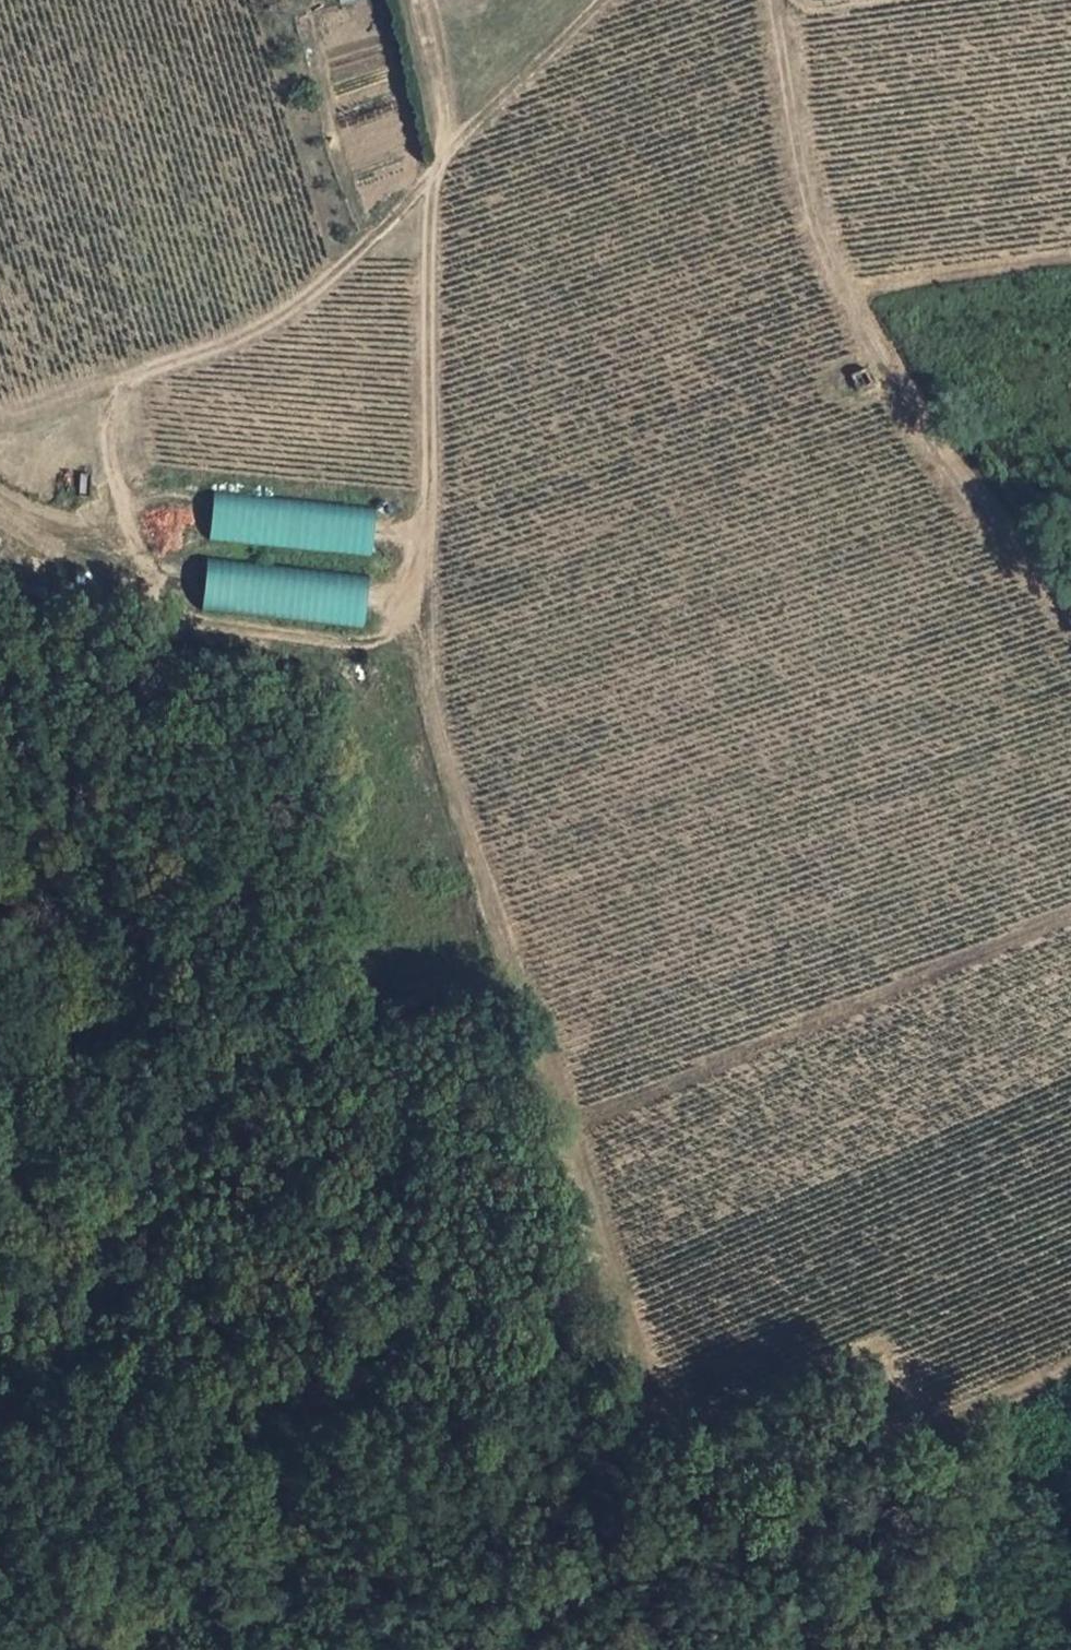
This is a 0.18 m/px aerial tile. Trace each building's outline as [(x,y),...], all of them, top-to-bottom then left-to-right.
[(876,386),(870,366),(850,373),(856,393),(876,386)] [(207,538),(372,556),(377,508),(212,490),(207,538)] [(205,559),(200,612),(364,627),(369,574),(205,559)]
